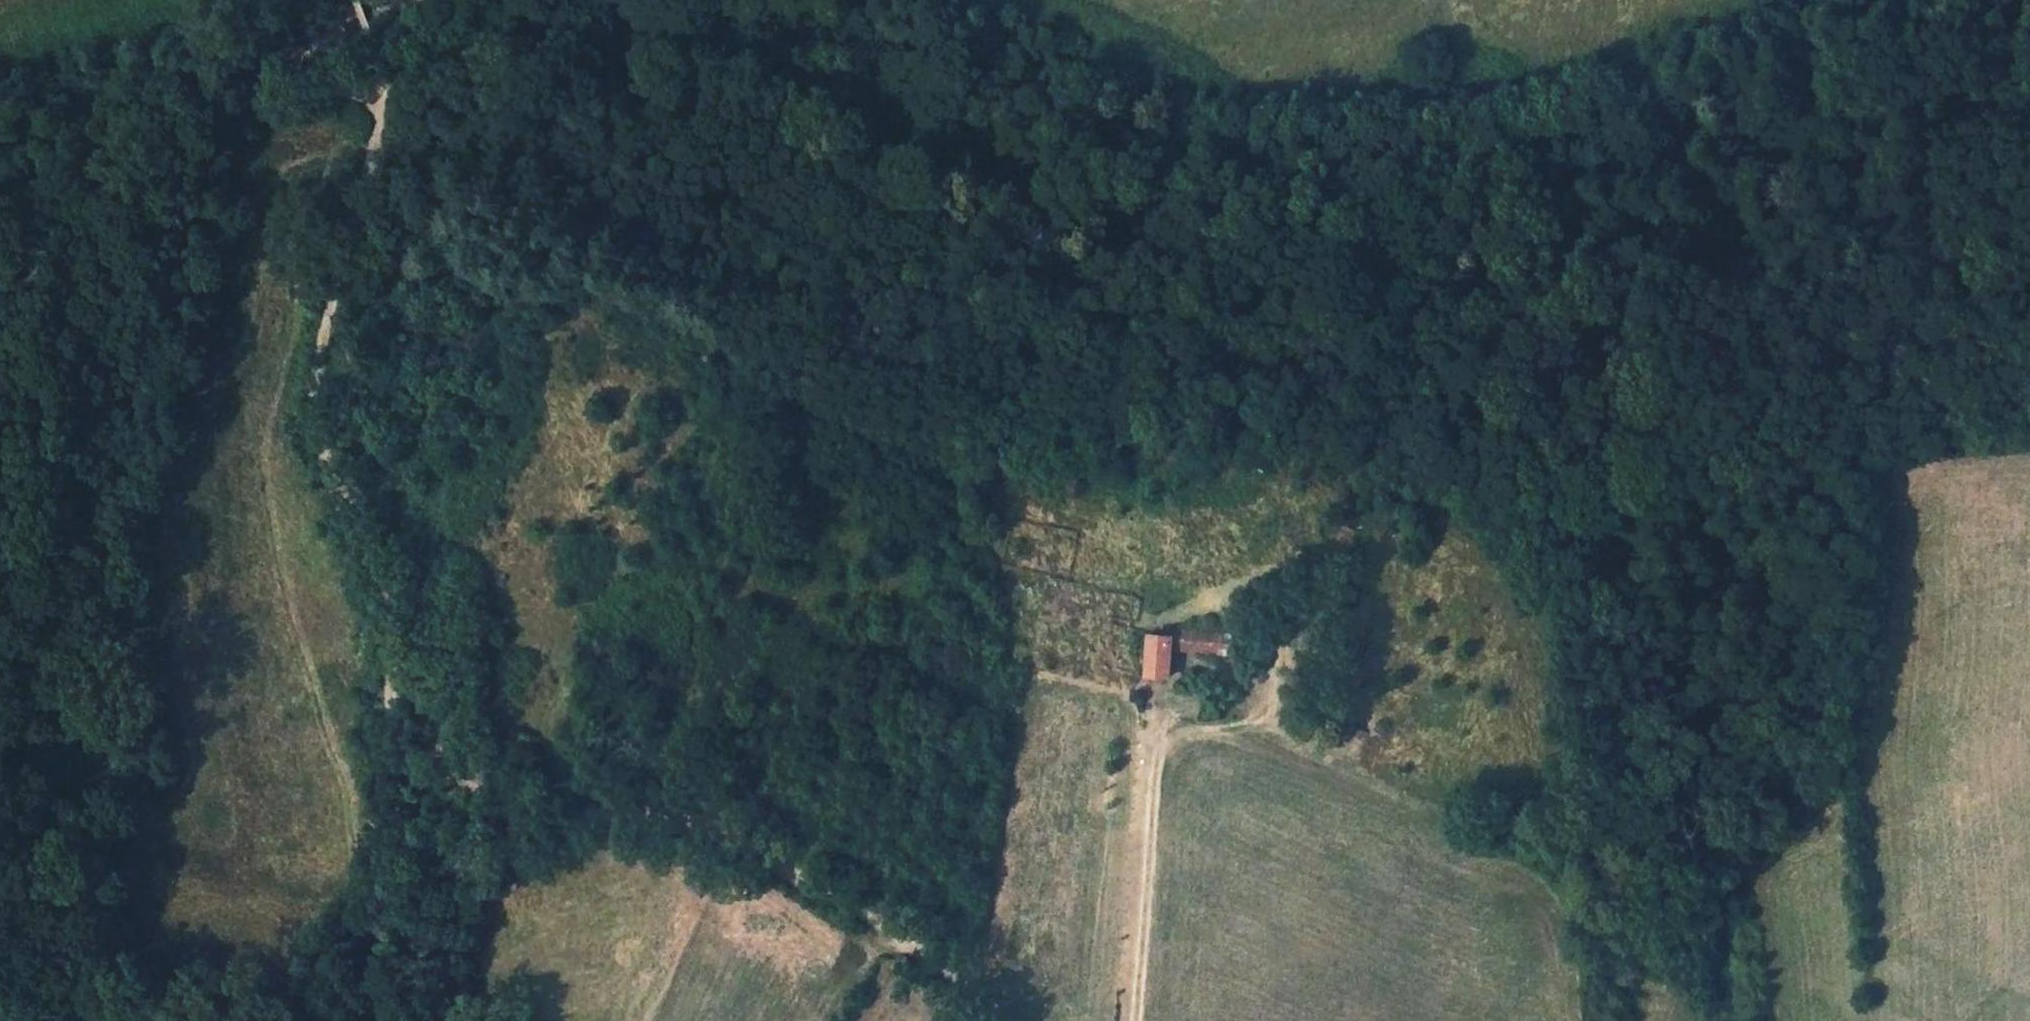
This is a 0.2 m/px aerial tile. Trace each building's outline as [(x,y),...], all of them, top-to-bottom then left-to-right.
[(1233,635),(1173,630),(1172,639),(1172,649),(1232,655),(1233,635)] [(1169,677),(1172,649),(1172,639),(1151,636),(1148,675),(1169,677)] [(1440,703),(1427,702),(1426,720),(1439,721),(1440,703)] [(942,714),(930,711),(927,723),(939,726),(942,714)]
